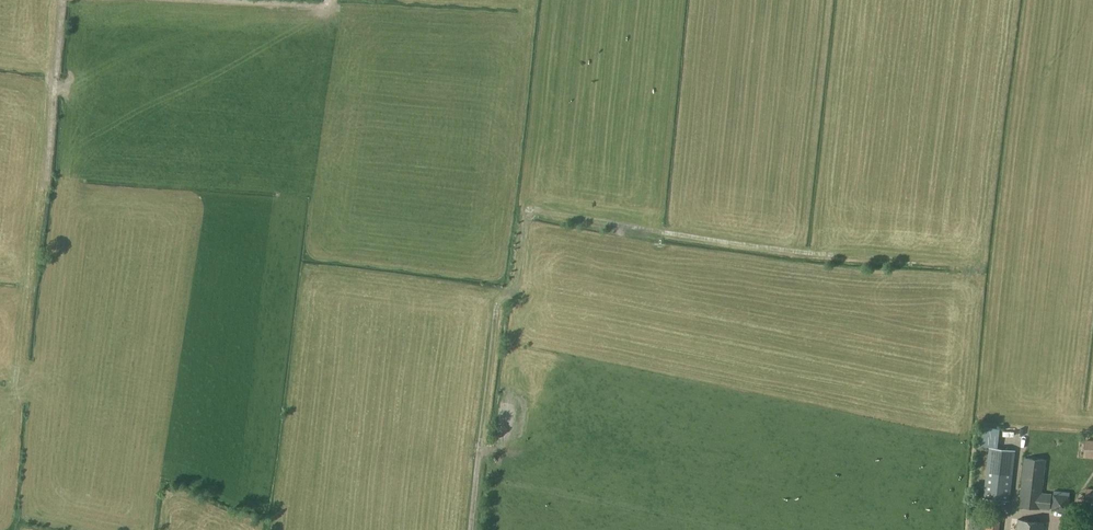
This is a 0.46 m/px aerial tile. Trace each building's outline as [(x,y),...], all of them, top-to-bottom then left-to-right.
[(995,436),(981,435),(980,446),(993,447),(995,436)] [(1083,440),(1082,458),(1092,458),(1092,440),(1083,440)] [(1010,501),(1015,450),(989,447),(983,498),(1010,501)] [(1046,460),(1025,458),(1019,507),(1050,510),(1052,494),(1042,492),(1046,460)] [(1086,489),(1085,501),(1092,501),(1092,489),(1086,489)] [(999,517),(987,515),(985,529),(998,529),(999,517)] [(1044,522),(1018,520),(1016,529),(1043,529),(1044,522)]
